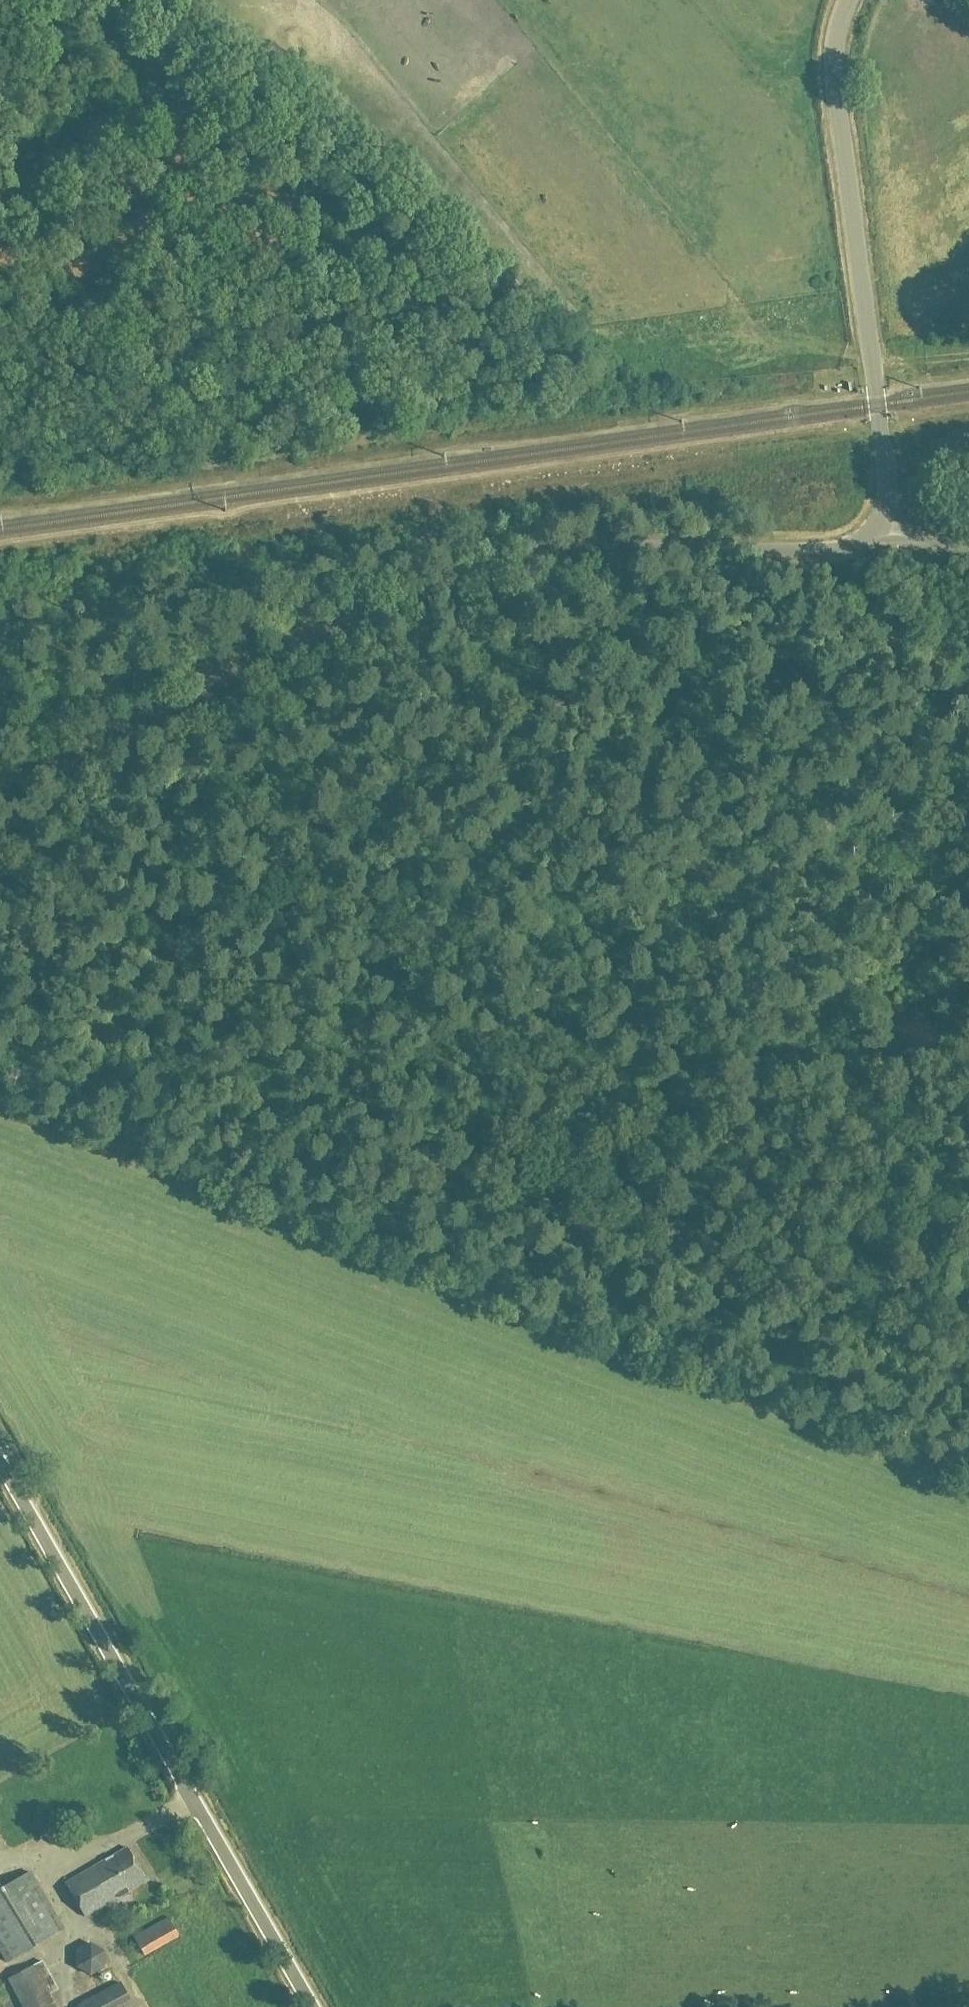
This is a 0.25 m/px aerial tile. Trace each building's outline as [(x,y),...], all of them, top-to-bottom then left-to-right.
[(127,1847),(75,1877),(66,1882),(86,1916),(147,1881),(127,1847)] [(30,1871),(0,1889),(0,1956),(2,1955),(8,1963),(65,1928),(30,1871)] [(134,1936),(146,1956),(179,1936),(169,1916),(134,1936)] [(90,1945),(76,1952),(75,1968),(90,1977),(104,1969),(104,1952),(90,1945)] [(42,1961),(10,1979),(25,2006),(57,2006),(49,1993),(57,1989),(42,1961)] [(79,2006),(129,2006),(133,2005),(121,1983),(78,2006),(79,2006)]
